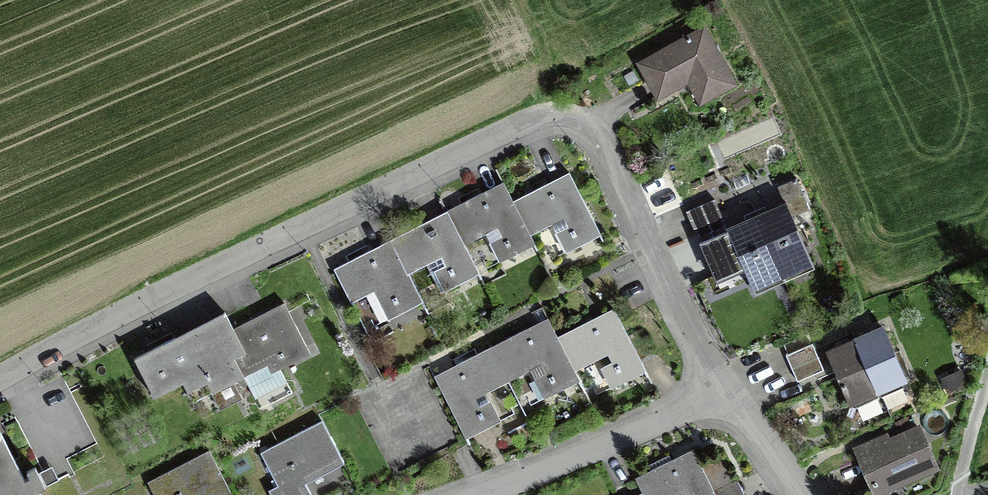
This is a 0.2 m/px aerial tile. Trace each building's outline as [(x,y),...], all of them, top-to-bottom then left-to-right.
[(738,82),(705,22),(636,60),(657,99),(688,82),(700,103),(738,82)] [(333,270),(362,327),(532,240),(541,257),(565,245),(569,251),(601,235),(569,173),(557,179),(513,202),(503,183),(489,190),(435,218),(382,245),(333,270)] [(742,262),(754,288),(812,262),(792,217),(811,208),(798,179),(779,188),(787,205),(766,215),(754,220),(702,243),(716,274),(742,262)] [(714,197),(685,210),(696,234),(724,222),(714,197)] [(243,396),(235,380),(311,350),(286,301),(235,326),(226,308),(134,355),(154,395),(183,380),(193,401),(211,392),(220,408),(222,407),(226,416),(244,407),(239,398),(243,396)] [(445,368),(434,374),(466,436),(488,425),(487,422),(555,387),(557,391),(581,379),(590,397),(647,368),(615,306),(598,315),(558,335),(548,316),(533,324),(490,345),(445,368)] [(883,330),(868,336),(844,346),(828,353),(849,403),(904,380),(883,330)] [(786,354),(798,381),(825,370),(813,342),(786,354)] [(875,494),(878,494),(941,467),(920,421),(913,425),(909,415),(895,422),(899,431),(890,435),(888,430),(852,445),(875,494)] [(280,492),(344,461),(323,419),(260,451),(280,492)] [(40,488),(59,479),(52,465),(40,471),(35,462),(27,466),(30,472),(24,475),(1,427),(0,427),(0,494),(43,494),(40,488)] [(737,478),(733,480),(718,453),(702,461),(694,446),(682,453),(672,458),(669,454),(648,465),(650,469),(636,476),(643,490),(633,494),(746,494),(737,478)] [(232,490),(210,448),(148,480),(155,494),(222,494),(232,490)]
